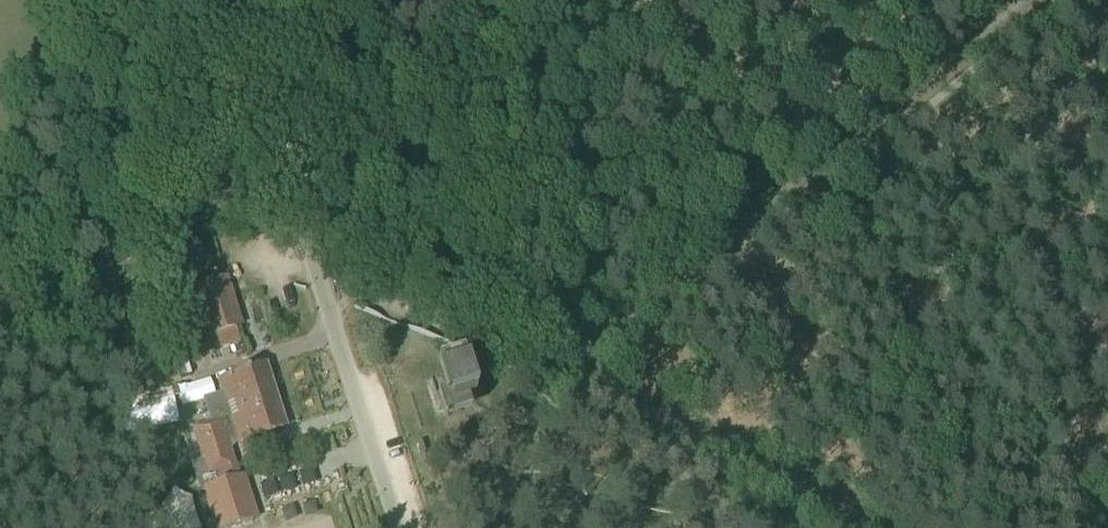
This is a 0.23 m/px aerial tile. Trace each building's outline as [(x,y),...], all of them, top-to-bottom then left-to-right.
[(194,288),(209,336),(240,326),(225,278),(194,288)] [(168,346),(184,349),(189,325),(173,321),(168,346)] [(130,358),(121,359),(123,371),(132,370),(130,358)] [(265,367),(217,382),(221,395),(203,400),(210,424),(192,430),(202,461),(191,465),(200,493),(204,492),(215,527),(230,527),(253,520),(238,478),(235,479),(232,469),(235,468),(231,454),(228,445),(236,443),(237,444),(285,428),(265,367)] [(468,402),(459,375),(429,385),(437,412),(468,402)] [(183,387),(170,390),(172,398),(184,396),(183,387)] [(180,527),(195,527),(185,489),(171,493),(180,527)]
